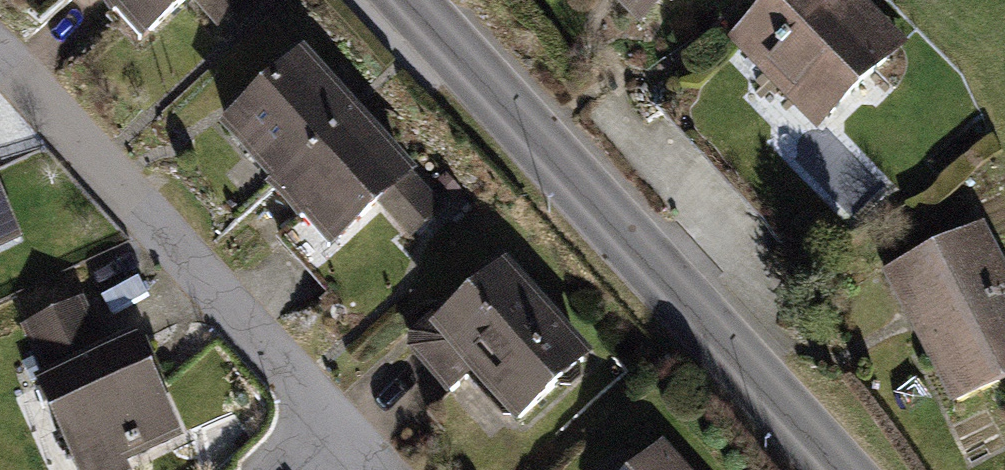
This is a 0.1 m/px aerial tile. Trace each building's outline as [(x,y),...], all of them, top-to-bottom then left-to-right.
[(143,50),(192,4),(222,37),(258,5),(253,0),(96,0),(143,50)] [(640,33),(673,0),(608,0),(640,33)] [(729,42),(819,131),(909,42),(865,0),(771,0),(729,42)] [(305,53),(216,133),(330,258),(385,214),(412,242),(446,212),(305,53)] [(23,244),(0,191),(0,254),(23,244)] [(880,280),(951,412),(1004,383),(1004,265),(984,224),(880,280)] [(421,327),(408,340),(408,356),(447,401),(471,380),(517,432),(595,362),(507,265),(430,336),(421,327)] [(19,329),(42,379),(33,383),(72,469),(129,469),(127,467),(185,442),(136,334),(106,350),(83,300),(19,329)] [(633,469),(688,469),(663,443),(633,469)]
